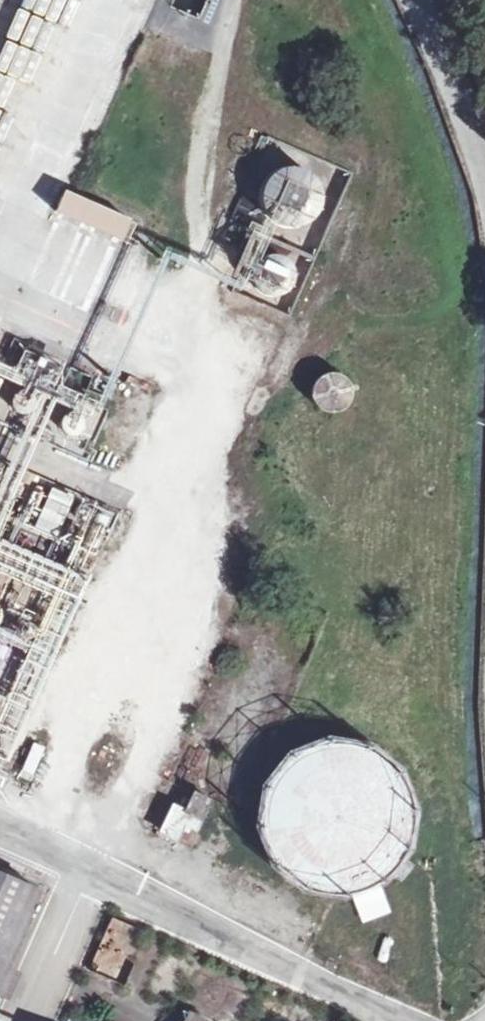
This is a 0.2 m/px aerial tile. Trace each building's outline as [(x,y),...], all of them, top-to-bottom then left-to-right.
[(64,192),(54,214),(121,243),(131,220),(64,192)] [(285,282),(289,267),(266,260),(261,275),(285,282)] [(355,382),(317,376),(312,408),(349,414),(355,382)] [(62,547),(78,514),(57,505),(42,537),(62,547)] [(408,855),(415,831),(414,806),(404,782),(388,763),(366,750),(341,746),(316,749),(293,760),(275,779),(265,802),(262,827),(267,851),(281,873),(300,889),(324,897),(349,898),(373,891),(394,876),(408,855)] [(214,820),(184,806),(160,843),(182,853),(186,844),(200,850),(214,820)] [(0,887),(0,1001),(42,906),(0,887)] [(119,923),(110,942),(104,939),(93,964),(120,976),(140,932),(119,923)]
